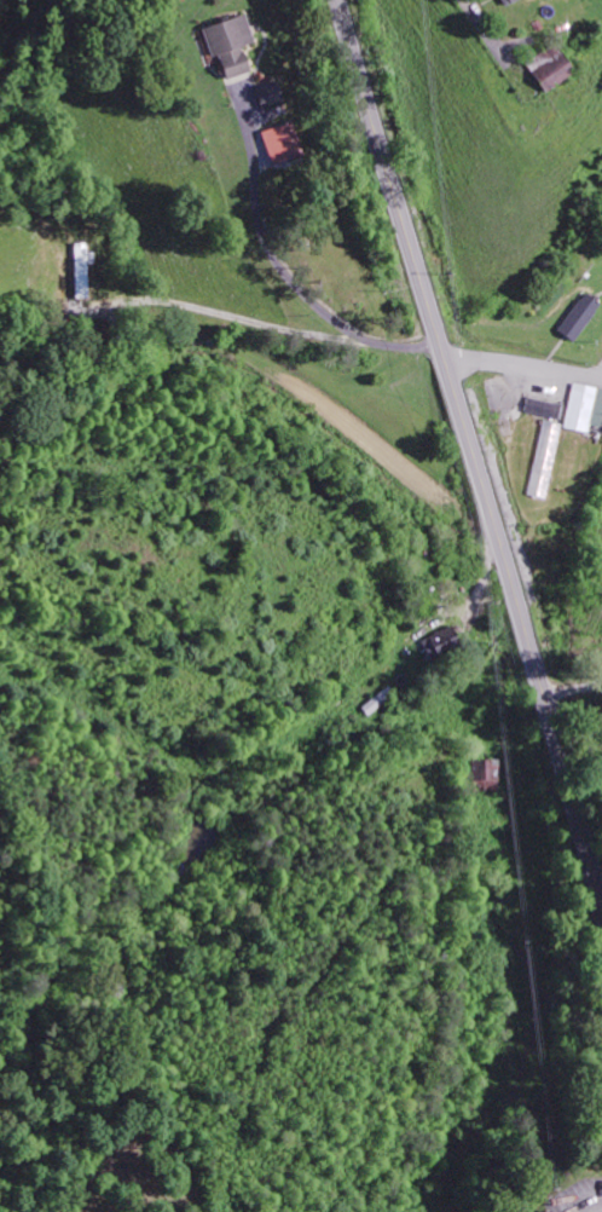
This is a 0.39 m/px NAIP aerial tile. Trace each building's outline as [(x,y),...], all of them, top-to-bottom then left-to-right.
[(200,27),(210,57),(216,55),(223,79),(248,71),(240,46),(252,42),(243,13),(200,27)] [(538,89),(570,74),(557,45),(524,60),(538,89)] [(253,84),(258,107),(281,102),(276,79),(253,84)] [(284,158),(300,153),(291,121),(274,126),(284,158)] [(561,334),(578,342),(598,300),(581,292),(561,334)] [(601,425),(601,422),(601,389),(574,382),(566,417),(601,425)] [(524,410),(559,420),(563,406),(528,396),(524,410)] [(562,423),(543,420),(529,495),(547,499),(562,423)] [(421,635),(424,656),(457,651),(454,630),(421,635)] [(499,790),(498,759),(472,760),(473,791),(499,790)]
